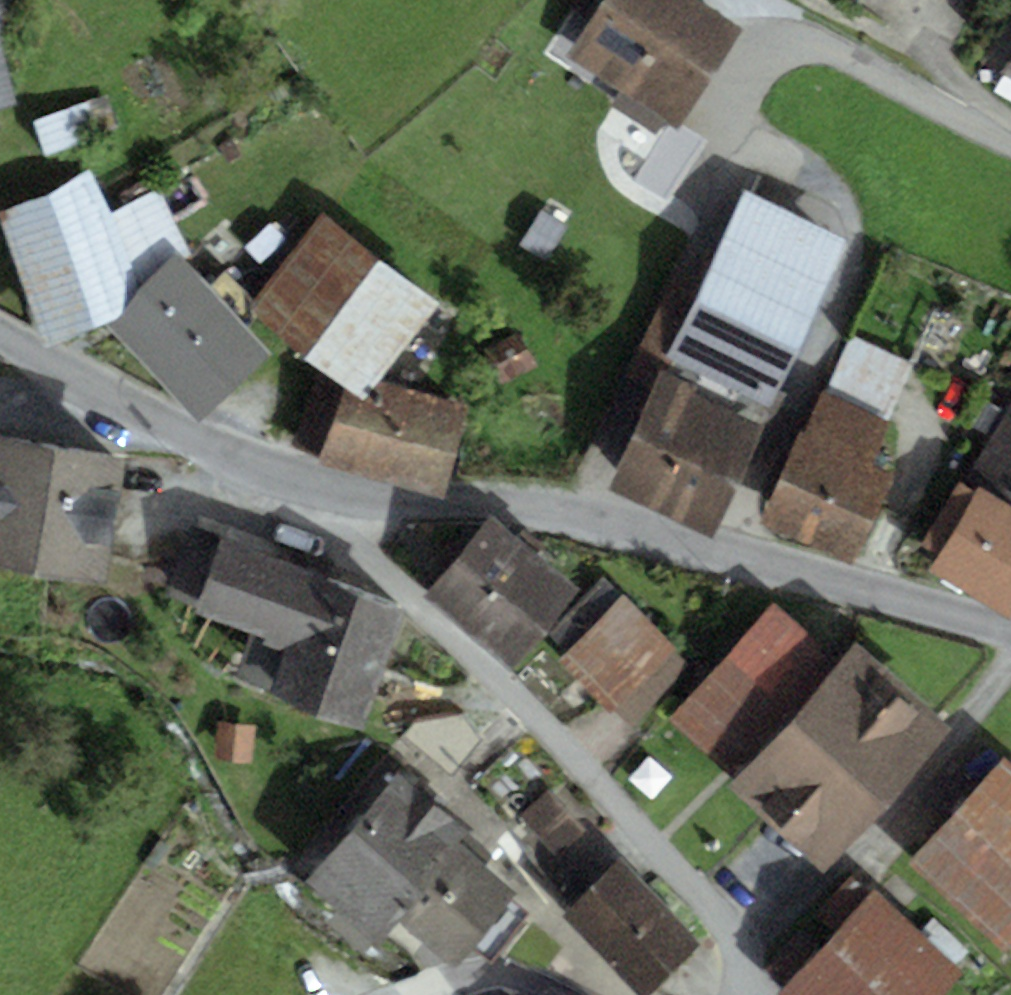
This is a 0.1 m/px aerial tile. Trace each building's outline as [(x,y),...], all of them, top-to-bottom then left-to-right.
[(22,23),(16,0),(0,0),(0,29),(22,23)] [(743,29),(698,0),(611,0),(567,55),(622,93),(664,122),(678,132),(743,29)] [(20,104),(0,30),(0,109),(20,104)] [(1000,74),(1010,80),(1010,54),(1000,74)] [(654,136),(664,122),(622,93),(612,107),(654,136)] [(0,212),(0,218),(45,350),(108,323),(132,313),(127,301),(175,254),(183,262),(193,254),(159,190),(110,216),(91,170),(0,212)] [(700,285),(667,358),(771,406),(849,237),(745,189),(700,285)] [(545,259),(565,227),(541,212),(521,244),(545,259)] [(439,304),(324,214),(249,310),(346,386),(364,400),(378,382),(439,304)] [(183,262),(175,254),(127,301),(132,313),(108,323),(200,423),(272,359),(183,262)] [(642,346),(667,358),(700,285),(675,274),(642,346)] [(850,336),(824,391),(888,420),(913,365),(850,336)] [(609,494),(659,516),(708,402),(658,380),(609,494)] [(468,405),(378,382),(364,400),(346,386),(319,461),(442,502),(468,405)] [(824,391),(805,433),(871,463),(890,421),(888,420),(824,391)] [(715,540),(764,426),(708,402),(659,516),(715,540)] [(969,472),(1010,499),(1010,406),(969,472)] [(763,519),(855,562),(896,475),(871,463),(805,433),(801,431),(763,519)] [(122,458),(0,442),(0,571),(105,585),(122,458)] [(1010,619),(1010,506),(980,485),(975,494),(960,485),(924,547),(938,556),(928,574),(1010,621),(1010,619)] [(511,672),(580,589),(490,515),(421,598),(511,672)] [(193,610),(290,645),(270,697),(360,730),(404,609),(315,576),(219,541),(190,530),(166,596),(194,606),(193,610)] [(639,735),(701,671),(623,596),(606,578),(549,637),(566,655),(561,660),(639,735)] [(668,716),(735,779),(840,668),(774,606),(668,716)] [(953,736),(859,647),(840,668),(735,779),(729,785),(823,873),(953,736)] [(1010,947),(1010,767),(1001,759),(907,863),(1006,952),(1010,947)] [(299,889),(369,949),(396,917),(459,844),(470,832),(400,773),(299,889)] [(591,885),(618,859),(549,787),(522,813),(591,885)] [(517,890),(459,844),(396,917),(457,965),(517,890)] [(618,859),(591,885),(559,916),(635,994),(650,994),(701,946),(618,859)] [(964,976),(878,892),(778,994),(946,994),(964,976)] [(541,994),(565,994),(553,985),(541,994)]
